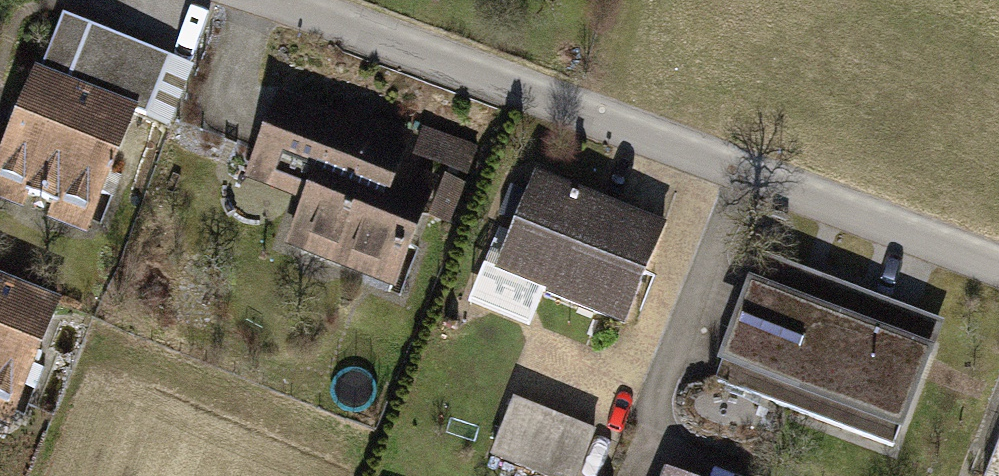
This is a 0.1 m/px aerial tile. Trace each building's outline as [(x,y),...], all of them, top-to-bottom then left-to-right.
[(175,58),(67,19),(49,68),(157,108),(175,58)] [(44,72),(0,178),(0,207),(94,245),(148,115),(44,72)] [(474,167),(279,97),(246,186),(304,207),(288,252),(410,296),(435,227),(451,232),(474,167)] [(686,222),(544,172),(506,282),(647,332),(686,222)] [(968,323),(776,256),(730,386),(922,453),(968,323)] [(0,274),(0,420),(30,432),(79,306),(0,274)] [(600,432),(512,401),(489,466),(518,475),(584,475),(600,432)] [(985,475),(998,475),(998,441),(985,475)]
